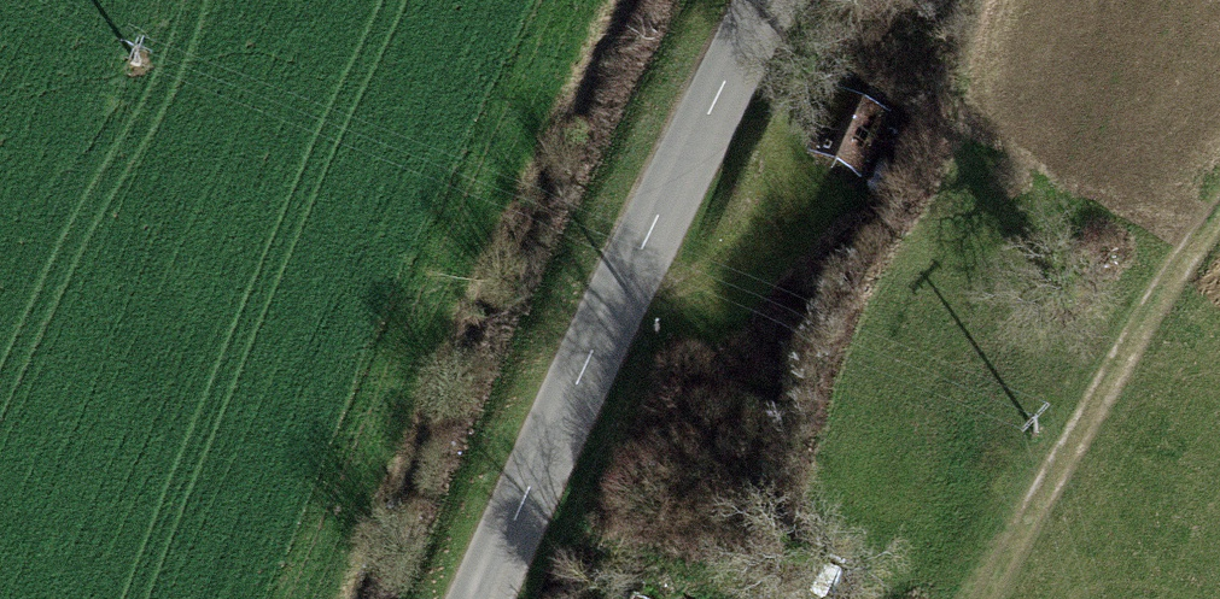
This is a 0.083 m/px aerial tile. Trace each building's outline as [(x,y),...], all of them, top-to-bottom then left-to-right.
[(815,148),(860,168),(884,114),(840,93),(815,148)]
